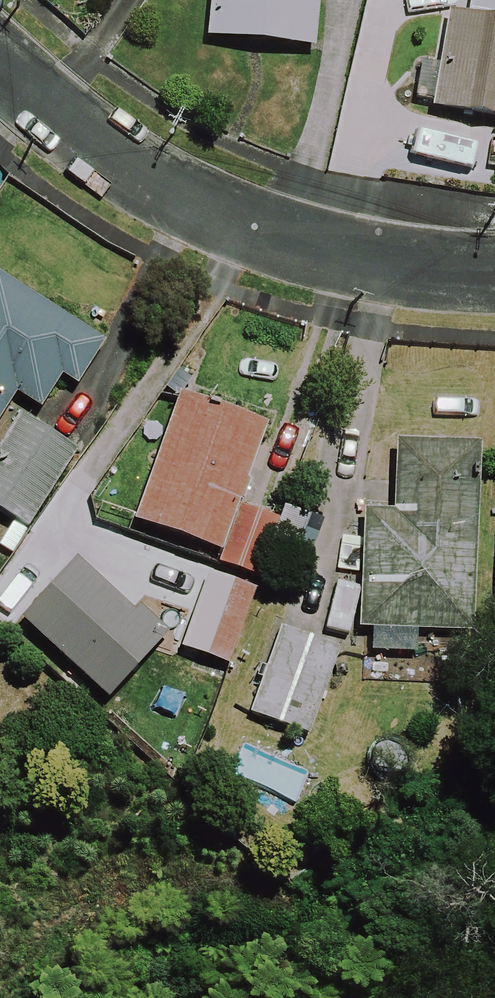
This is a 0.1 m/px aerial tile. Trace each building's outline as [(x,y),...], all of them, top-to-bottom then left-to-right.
[(207,44),(311,51),(314,0),(209,0),(207,44)] [(463,21),(442,18),(435,71),(418,68),(412,110),(494,122),(494,0),(466,0),(463,21)] [(0,287),(0,413),(9,397),(36,414),(56,381),(72,391),(99,347),(0,287)] [(176,401),(130,524),(212,555),(208,566),(245,580),(267,522),(235,509),(263,434),(176,401)] [(16,420),(0,446),(0,518),(22,532),(71,455),(16,420)] [(470,454),(393,451),(390,519),(364,518),(359,634),(462,638),(470,454)] [(157,644),(72,567),(19,625),(104,702),(157,644)] [(185,654),(178,674),(213,687),(221,667),(225,668),(252,593),(205,576),(178,651),(185,654)] [(331,653),(276,637),(251,721),(306,737),(331,653)]
